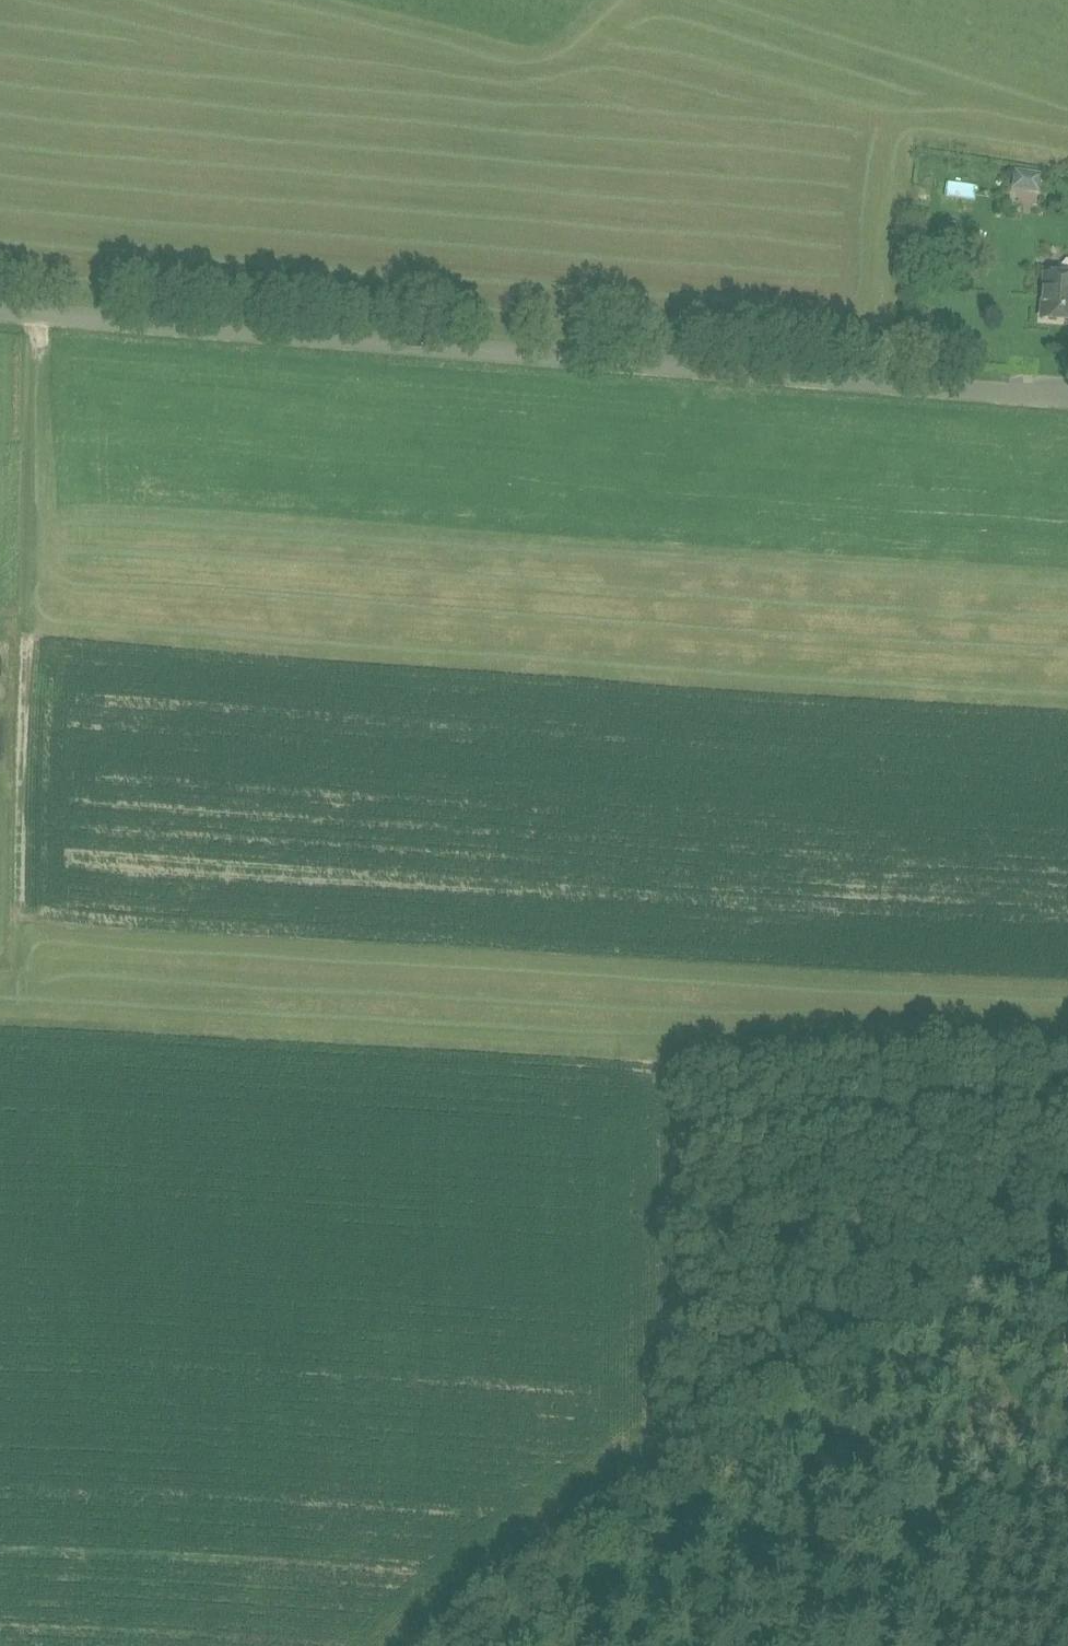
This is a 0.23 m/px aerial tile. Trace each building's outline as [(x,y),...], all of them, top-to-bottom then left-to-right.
[(1039,320),(1048,321),(1047,323),(1067,324),(1067,273),(1051,272),(1051,274),(1042,273),(1039,320)]
